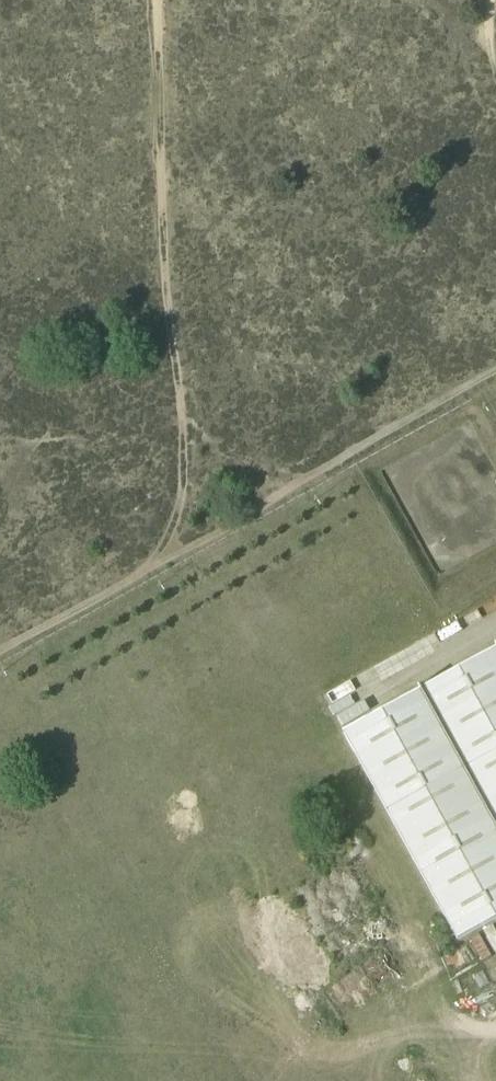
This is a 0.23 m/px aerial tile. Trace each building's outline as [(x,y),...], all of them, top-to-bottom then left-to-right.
[(343,732),(457,939),(495,918),(495,648),(343,732)]
